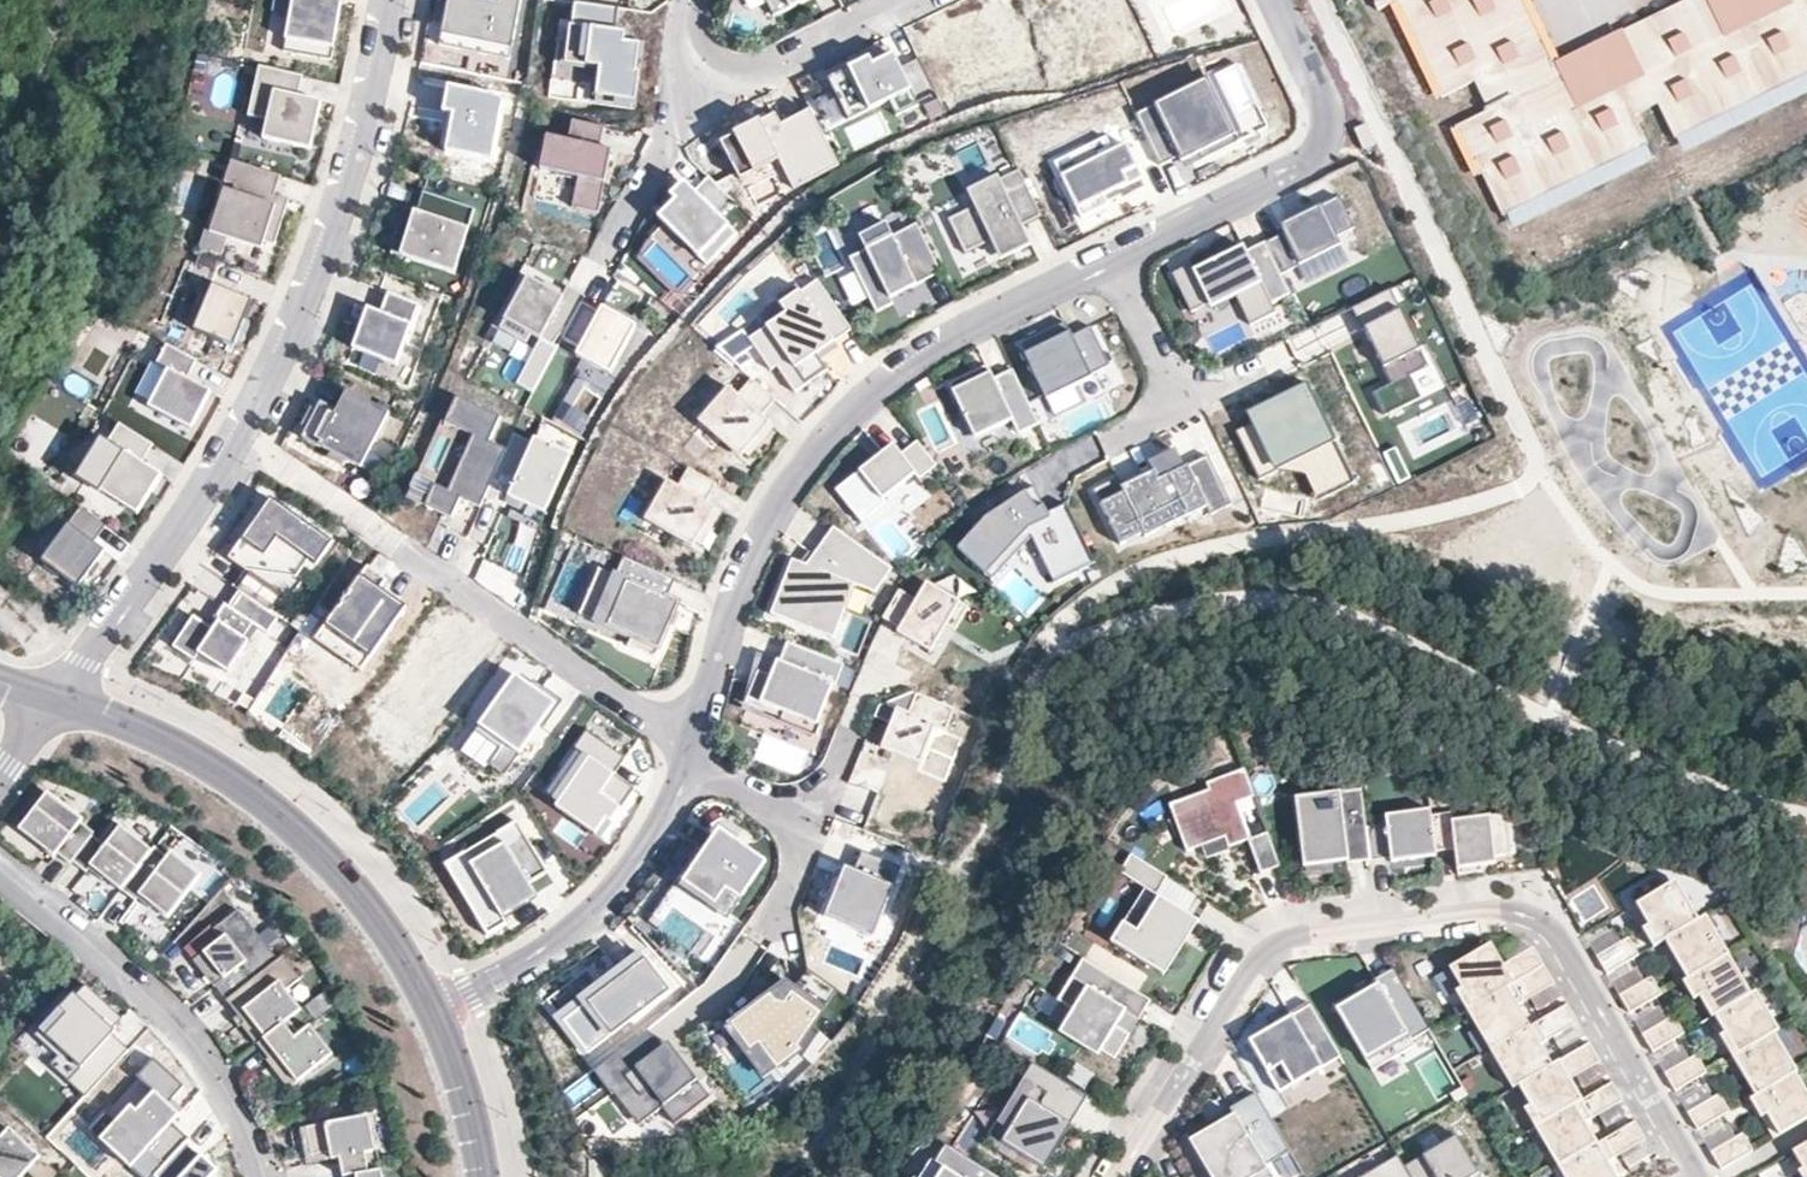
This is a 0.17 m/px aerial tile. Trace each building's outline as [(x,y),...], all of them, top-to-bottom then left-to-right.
[(284,52),(332,60),(342,0),(341,0),(293,0),(284,52)] [(505,5),(477,0),(453,0),(446,41),(514,52),(522,0),(506,0),(505,5)] [(773,16),(807,0),(765,0),(773,16)] [(1439,91),(1472,75),(1486,104),(1453,120),(1477,169),(1480,167),(1501,210),(1647,139),(1633,110),(1660,97),(1652,81),(1584,114),(1561,66),(1528,0),(1395,0),(1439,91)] [(1714,0),(1694,0),(1628,32),(1652,81),(1660,97),(1677,132),(1806,69),(1806,0),(1797,0),(1800,5),(1732,38),(1714,0)] [(1732,38),(1800,5),(1797,0),(1714,0),(1732,38)] [(1628,32),(1561,66),(1584,114),(1652,81),(1628,32)] [(638,34),(604,33),(603,69),(613,70),(612,98),(647,99),(649,46),(638,46),(638,34)] [(935,90),(918,57),(899,66),(893,54),(872,64),(868,57),(827,78),(847,120),(888,100),(895,115),(918,105),(915,100),(935,90)] [(303,77),(260,67),(249,116),(268,121),(263,139),(311,150),(322,102),(299,97),(303,77)] [(1134,114),(1159,165),(1178,156),(1181,162),(1198,153),(1201,160),(1237,142),(1206,79),(1134,114)] [(514,94),(459,82),(452,112),(464,115),(455,153),(498,163),(514,94)] [(789,129),(778,114),(730,146),(744,167),(731,176),(755,213),(813,174),(804,159),(818,149),(800,122),(789,129)] [(606,128),(574,122),(570,142),(548,138),(542,170),(580,178),(574,208),(600,213),(613,151),(601,149),(606,128)] [(1365,125),(1354,131),(1363,150),(1375,145),(1365,125)] [(1106,138),(1082,150),(1088,163),(1113,151),(1106,138)] [(1054,163),(1081,218),(1109,205),(1107,202),(1104,196),(1119,189),(1143,178),(1127,145),(1113,151),(1088,163),(1082,150),(1054,163)] [(274,196),(280,176),(231,160),(224,182),(234,185),(232,192),(223,190),(209,233),(261,250),(263,242),(274,245),(288,200),(274,196)] [(965,252),(991,239),(1001,259),(1031,244),(1021,225),(1041,215),(1018,170),(998,180),(995,175),(967,189),(975,206),(949,219),(965,252)] [(734,201),(708,176),(694,192),(684,182),(671,196),(675,201),(658,219),(664,224),(670,229),(708,265),(738,233),(720,216),(734,201)] [(1104,196),(1107,202),(1121,195),(1119,189),(1104,196)] [(440,218),(445,198),(422,191),(416,212),(440,218)] [(1283,233),(1264,242),(1280,274),(1339,246),(1335,236),(1354,227),(1338,195),(1279,224),(1283,233)] [(474,206),(445,198),(440,218),(416,212),(405,208),(399,229),(411,232),(404,255),(456,270),(474,206)] [(941,272),(917,224),(892,236),(886,222),(859,235),(865,249),(849,257),(875,311),(893,302),(890,297),(941,272)] [(670,229),(664,224),(651,238),(656,243),(670,229)] [(411,232),(399,229),(393,252),(404,255),(411,232)] [(1270,302),(1289,292),(1280,274),(1264,242),(1245,251),(1243,246),(1194,269),(1191,264),(1172,273),(1191,311),(1209,302),(1234,290),(1237,296),(1251,324),(1275,312),(1270,302)] [(581,303),(584,297),(567,287),(562,297),(527,278),(499,329),(526,343),(506,379),(533,393),(562,339),(581,303)] [(852,330),(817,279),(799,291),(795,285),(776,298),(786,313),(749,339),(770,370),(776,366),(795,392),(828,370),(820,359),(817,354),(835,341),(852,330)] [(213,287),(195,331),(234,347),(252,303),(213,287)] [(1375,323),(1381,335),(1388,332),(1394,345),(1388,348),(1402,378),(1384,387),(1396,410),(1419,399),(1409,377),(1427,367),(1389,289),(1362,303),(1373,325),(1375,323)] [(1237,296),(1234,290),(1209,302),(1211,308),(1237,296)] [(419,304),(388,292),(381,313),(365,307),(351,348),(396,365),(419,304)] [(599,313),(581,303),(562,339),(580,348),(576,355),(610,373),(636,326),(602,308),(599,313)] [(766,327),(786,313),(780,304),(760,318),(766,327)] [(1109,366),(1090,327),(1071,336),(1065,322),(1020,344),(1047,399),(1092,378),(1090,375),(1109,366)] [(1388,332),(1381,335),(1388,348),(1394,345),(1388,332)] [(835,341),(817,354),(820,359),(839,346),(835,341)] [(188,380),(198,362),(167,346),(157,365),(168,371),(151,404),(194,426),(211,393),(188,380)] [(982,377),(990,373),(986,365),(978,369),(982,377)] [(1020,432),(1038,423),(1012,369),(993,378),(990,373),(982,377),(978,369),(948,384),(975,438),(1013,419),(1020,432)] [(743,453),(769,423),(761,416),(775,400),(751,379),(738,395),(728,386),(702,417),(743,453)] [(1344,444),(1315,385),(1256,413),(1261,423),(1244,431),(1269,481),(1344,444)] [(318,405),(302,437),(361,467),(388,414),(345,392),(335,413),(318,405)] [(485,498),(506,449),(489,442),(500,417),(456,398),(445,422),(473,435),(448,491),(434,485),(425,505),(452,517),(461,498),(481,507),(485,498)] [(748,457),(774,427),(769,423),(743,453),(748,457)] [(154,446),(119,424),(108,443),(123,453),(99,491),(138,515),(162,476),(143,463),(154,446)] [(508,496),(534,438),(515,430),(506,449),(485,498),(504,506),(506,502),(508,496)] [(545,512),(572,451),(536,435),(534,438),(508,496),(519,501),(517,506),(527,511),(529,505),(545,512)] [(918,482),(937,466),(917,441),(900,454),(893,445),(835,490),(862,523),(884,505),(881,502),(913,476),(918,482)] [(1396,483),(1410,479),(1400,447),(1386,451),(1396,483)] [(1169,474),(1182,468),(1173,451),(1158,458),(1163,466),(1164,466),(1169,474)] [(1231,504),(1208,456),(1182,468),(1169,474),(1164,466),(1163,466),(1121,486),(1117,478),(1093,489),(1120,544),(1143,533),(1144,537),(1207,506),(1210,514),(1231,504)] [(715,508),(705,502),(716,484),(688,468),(678,486),(667,480),(647,515),(695,542),(715,508)] [(1033,485),(1025,491),(1037,508),(1043,505),(1033,485)] [(1047,512),(1043,505),(1037,508),(1025,491),(985,518),(958,548),(984,572),(1026,527),(1030,535),(1055,581),(1095,562),(1066,503),(1047,512)] [(519,501),(508,496),(506,502),(517,506),(519,501)] [(272,612),(304,559),(314,565),(330,541),(271,498),(228,558),(244,568),(232,586),(242,592),(272,612)] [(94,543),(106,526),(80,507),(40,562),(78,589),(105,551),(94,543)] [(700,545),(720,511),(715,508),(695,542),(700,545)] [(791,559),(769,614),(832,638),(853,584),(874,592),(891,568),(832,526),(805,565),(791,559)] [(1026,527),(984,572),(990,578),(1030,535),(1026,527)] [(675,580),(623,557),(615,574),(595,620),(631,635),(627,644),(654,656),(678,603),(667,599),(675,580)] [(595,620),(615,574),(599,566),(579,612),(595,620)] [(387,580),(367,567),(317,638),(340,654),(348,641),(370,657),(405,607),(380,590),(387,580)] [(954,630),(967,607),(926,583),(916,601),(898,591),(882,619),(900,629),(897,633),(917,645),(933,618),(945,625),(954,630)] [(272,612),(242,592),(231,608),(225,604),(218,614),(219,620),(214,627),(194,614),(174,644),(195,658),(200,651),(229,670),(250,639),(245,636),(254,622),(267,631),(277,616),(272,612)] [(930,652),(945,625),(933,618),(917,645),(930,652)] [(348,641),(340,654),(362,669),(370,657),(348,641)] [(843,663),(787,641),(779,662),(776,661),(769,677),(755,672),(743,704),(779,718),(777,722),(814,736),(819,725),(816,724),(832,683),(834,685),(843,663)] [(769,677),(776,661),(762,655),(755,672),(769,677)] [(539,692),(514,675),(474,732),(500,750),(504,745),(519,755),(540,725),(544,727),(562,700),(543,687),(539,692)] [(945,729),(954,708),(917,693),(909,713),(897,708),(887,734),(890,735),(886,745),(921,759),(935,725),(945,729)] [(437,725),(393,694),(384,707),(429,738),(437,725)] [(779,718),(743,704),(742,708),(777,722),(779,718)] [(628,753),(588,726),(573,748),(588,758),(561,798),(557,803),(597,830),(607,815),(612,818),(636,784),(616,770),(628,753)] [(504,745),(500,750),(489,767),(504,777),(519,755),(504,745)] [(920,762),(921,759),(886,745),(882,747),(920,762)] [(546,787),(561,798),(588,758),(573,748),(546,787)] [(1255,796),(1245,769),(1208,782),(1210,789),(1171,804),(1188,851),(1225,837),(1229,846),(1249,839),(1261,873),(1280,866),(1268,832),(1251,838),(1238,802),(1255,796)] [(84,819),(48,792),(47,794),(83,821),(84,819)] [(1340,792),(1296,797),(1304,864),(1347,859),(1347,862),(1370,859),(1366,826),(1362,792),(1340,795),(1340,792)] [(47,794),(19,829),(40,846),(54,857),(57,854),(70,864),(71,862),(92,835),(94,833),(81,823),(83,821),(47,794)] [(511,819),(517,829),(483,850),(477,840),(458,851),(501,922),(519,911),(515,904),(550,884),(542,871),(561,860),(530,808),(511,819)] [(1431,814),(1430,810),(1386,815),(1387,824),(1366,826),(1370,859),(1391,857),(1391,861),(1436,856),(1435,851),(1431,814)] [(1452,812),(1431,814),(1435,851),(1455,849),(1458,874),(1482,871),(1481,858),(1511,854),(1506,814),(1453,820),(1452,812)] [(607,815),(597,830),(602,833),(612,818),(607,815)] [(483,850),(517,829),(511,819),(477,840),(483,850)] [(121,891),(151,851),(120,826),(105,846),(92,835),(71,862),(86,873),(88,870),(90,867),(103,877),(121,891)] [(676,876),(729,912),(763,863),(715,830),(701,852),(695,848),(676,876)] [(53,858),(54,857),(40,846),(40,847),(53,858)] [(168,918),(201,875),(171,853),(167,857),(155,847),(151,851),(121,891),(135,901),(137,899),(140,896),(153,906),(168,918)] [(902,869),(863,854),(856,873),(848,870),(828,922),(874,940),(902,869)] [(1158,895),(1169,877),(1133,855),(1122,873),(1147,889),(1114,943),(1168,977),(1202,923),(1188,914),(1158,895)] [(90,867),(88,870),(101,880),(103,877),(90,867)] [(1199,897),(1169,877),(1158,895),(1188,914),(1199,897)] [(1703,917),(1681,878),(1676,880),(1699,919),(1703,917)] [(1699,919),(1676,880),(1635,904),(1658,943),(1664,940),(1699,919)] [(153,906),(140,896),(137,899),(150,909),(153,906)] [(1658,943),(1635,904),(1630,907),(1653,946),(1658,943)] [(277,960),(238,910),(213,929),(221,939),(193,961),(213,987),(215,986),(226,1000),(277,960)] [(1717,934),(1706,915),(1703,917),(1699,919),(1710,938),(1717,934)] [(1729,954),(1717,934),(1710,938),(1699,919),(1664,940),(1676,960),(1681,956),(1692,975),(1723,957),(1729,954)] [(1606,974),(1638,955),(1628,937),(1596,956),(1606,974)] [(1502,965),(1489,945),(1481,950),(1493,971),(1502,965)] [(565,1019),(592,1051),(672,988),(637,946),(615,964),(604,950),(586,965),(598,979),(563,1008),(569,1016),(565,1019)] [(1543,965),(1533,947),(1502,965),(1493,971),(1481,950),(1450,967),(1461,987),(1473,1006),(1543,965)] [(1752,993),(1730,954),(1729,954),(1723,957),(1746,996),(1751,994),(1752,993)] [(277,960),(226,1000),(238,1015),(244,1011),(250,1018),(241,1025),(257,1044),(288,1020),(300,1010),(285,990),(300,979),(282,956),(277,960)] [(1689,977),(1692,975),(1681,956),(1676,960),(1687,979),(1689,977)] [(1746,996),(1723,957),(1692,975),(1689,977),(1712,1017),(1714,1015),(1746,996)] [(1139,1019),(1150,1001),(1083,959),(1058,998),(1074,1008),(1063,1025),(1062,1026),(1114,1059),(1128,1035),(1114,1026),(1124,1010),(1139,1019)] [(1554,984),(1543,965),(1473,1006),(1495,1045),(1526,1027),(1513,1007),(1523,1001),(1554,984)] [(1382,990),(1401,979),(1394,967),(1375,978),(1382,990)] [(836,989),(808,970),(784,1004),(776,1004),(771,998),(715,1043),(728,1059),(746,1045),(752,1052),(760,1045),(778,1068),(801,1050),(797,1046),(836,989)] [(1651,976),(1619,995),(1629,1012),(1661,994),(1651,976)] [(1700,997),(1689,977),(1687,979),(1683,981),(1694,1000),(1700,997)] [(1430,1028),(1401,979),(1382,990),(1375,978),(1334,1002),(1373,1069),(1415,1045),(1411,1039),(1430,1028)] [(85,1097),(129,1049),(113,1034),(117,1025),(101,1010),(107,1003),(86,984),(76,995),(74,993),(60,1008),(66,1014),(46,1036),(62,1051),(56,1057),(49,1064),(85,1097)] [(1473,1006),(1461,987),(1456,991),(1467,1009),(1473,1006)] [(1767,1010),(1756,991),(1752,993),(1751,994),(1762,1013),(1767,1010)] [(1746,996),(1714,1015),(1724,1033),(1720,1035),(1732,1057),(1768,1036),(1757,1016),(1762,1013),(1751,994),(1746,996)] [(1063,1025),(1074,1008),(1061,999),(1050,1017),(1063,1025)] [(1513,1007),(1526,1027),(1535,1022),(1523,1001),(1513,1007)] [(101,1010),(117,1025),(124,1018),(107,1003),(101,1010)] [(1537,1045),(1577,1021),(1567,1003),(1535,1022),(1526,1027),(1495,1045),(1490,1048),(1500,1066),(1506,1062),(1518,1084),(1549,1066),(1537,1045)] [(1271,1028),(1249,1041),(1279,1092),(1341,1057),(1311,1005),(1292,1016),(1295,1022),(1274,1034),(1271,1028)] [(1473,1006),(1467,1009),(1490,1048),(1495,1045),(1473,1006)] [(34,1036),(56,1057),(62,1051),(46,1036),(66,1014),(60,1008),(34,1036)] [(1124,1010),(1114,1026),(1128,1035),(1139,1019),(1124,1010)] [(1762,1013),(1757,1016),(1768,1036),(1778,1029),(1767,1010),(1762,1013)] [(238,1015),(232,1019),(239,1027),(241,1025),(250,1018),(244,1011),(238,1015)] [(1684,1032),(1673,1015),(1641,1034),(1652,1051),(1684,1032)] [(1292,1016),(1271,1028),(1274,1034),(1295,1022),(1292,1016)] [(332,1054),(310,1026),(299,1034),(288,1020),(257,1044),(268,1058),(266,1060),(288,1089),(332,1054)] [(715,1043),(701,1025),(685,1037),(700,1054),(715,1043)] [(664,1046),(651,1028),(597,1069),(615,1092),(617,1091),(629,1081),(654,1113),(665,1105),(678,1121),(713,1094),(699,1076),(692,1082),(664,1046)] [(1785,1050),(1774,1032),(1768,1036),(1779,1054),(1785,1050)] [(1768,1036),(1732,1057),(1744,1076),(1750,1073),(1762,1092),(1791,1075),(1795,1073),(1797,1071),(1785,1050),(1779,1054),(1768,1036)] [(664,1046),(692,1082),(699,1076),(671,1040),(664,1046)] [(1573,1105),(1560,1084),(1570,1078),(1600,1061),(1590,1043),(1549,1066),(1518,1084),(1531,1105),(1541,1123),(1573,1105)] [(1706,1072),(1696,1054),(1664,1073),(1675,1091),(1706,1072)] [(189,1139),(172,1124),(180,1115),(169,1105),(185,1088),(154,1060),(137,1078),(154,1094),(137,1113),(131,1108),(112,1129),(122,1139),(111,1150),(141,1176),(154,1176),(189,1139)] [(1086,1096),(1031,1062),(1012,1091),(1025,1100),(999,1141),(1041,1168),(1086,1096)] [(1076,1064),(1068,1080),(1088,1090),(1096,1074),(1076,1064)] [(1750,1073),(1744,1076),(1755,1096),(1762,1092),(1750,1073)] [(1795,1073),(1791,1075),(1806,1102),(1806,1093),(1795,1073)] [(1791,1075),(1762,1092),(1755,1096),(1778,1134),(1806,1117),(1806,1102),(1791,1075)] [(1582,1099),(1570,1078),(1560,1084),(1573,1105),(1582,1099)] [(654,1113),(629,1081),(617,1091),(642,1123),(654,1113)] [(1623,1100),(1612,1082),(1582,1099),(1573,1105),(1541,1123),(1564,1162),(1596,1144),(1583,1123),(1623,1100)] [(986,1133),(999,1141),(1025,1100),(1012,1091),(986,1133)] [(1290,1151),(1256,1093),(1230,1108),(1234,1115),(1239,1122),(1227,1129),(1222,1122),(1218,1115),(1186,1134),(1211,1176),(1272,1176),(1265,1166),(1290,1151)] [(1687,1112),(1697,1129),(1729,1111),(1719,1093),(1687,1112)] [(1774,1137),(1778,1134),(1755,1096),(1751,1098),(1774,1137)] [(1075,1122),(1100,1136),(1113,1113),(1089,1099),(1075,1122)] [(1531,1105),(1525,1109),(1535,1126),(1541,1123),(1531,1105)] [(1239,1122),(1234,1115),(1222,1122),(1227,1129),(1239,1122)] [(349,1176),(381,1170),(378,1149),(375,1150),(369,1116),(307,1127),(312,1155),(330,1152),(336,1151),(337,1159),(345,1157),(349,1176)] [(111,1150),(122,1139),(112,1129),(102,1120),(91,1132),(111,1150)] [(1558,1166),(1565,1176),(1614,1176),(1606,1162),(1646,1139),(1635,1120),(1596,1144),(1564,1162),(1558,1166)] [(1541,1123),(1535,1126),(1558,1166),(1564,1162),(1541,1123)] [(9,1130),(7,1132),(0,1126),(0,1176),(22,1176),(27,1172),(33,1176),(61,1176),(48,1165),(45,1168),(37,1160),(40,1158),(9,1130)] [(1720,1168),(1752,1150),(1742,1132),(1710,1151),(1720,1168)] [(1456,1136),(1404,1166),(1411,1176),(1481,1176),(1456,1136)] [(1792,1150),(1803,1168),(1798,1171),(1802,1176),(1806,1176),(1806,1142),(1792,1150)] [(946,1144),(935,1162),(943,1167),(937,1176),(999,1176),(946,1144)] [(163,1176),(222,1176),(191,1146),(163,1176)] [(1404,1166),(1398,1155),(1359,1176),(1411,1176),(1404,1166)] [(943,1167),(928,1157),(916,1176),(937,1176),(943,1167)] [(1558,1166),(1552,1169),(1557,1176),(1565,1176),(1558,1166)]
